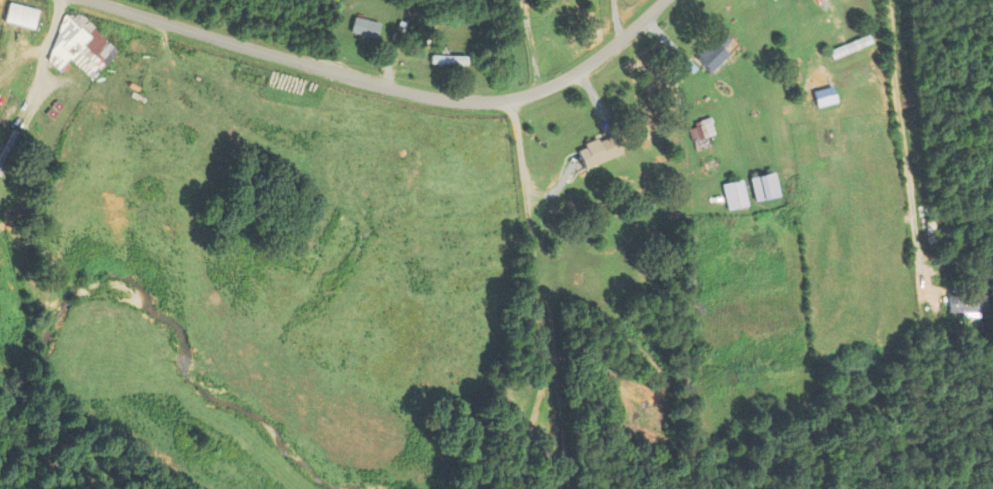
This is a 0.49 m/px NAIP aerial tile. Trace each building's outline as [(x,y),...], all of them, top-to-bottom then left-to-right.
[(33,30),(38,10),(9,3),(4,23),(33,30)] [(64,12),(46,61),(57,71),(67,60),(90,80),(114,52),(116,48),(83,19),(64,12)] [(380,24),(354,17),(350,32),(376,39),(380,24)] [(730,55),(724,49),(731,42),(722,33),(708,47),(705,44),(694,56),(712,73),(730,55)] [(829,52),(832,60),(871,43),(868,35),(829,52)] [(468,65),(468,56),(431,56),(431,65),(468,65)] [(715,135),(711,120),(687,127),(692,142),(715,135)] [(11,130),(0,151),(0,171),(19,133),(11,130)] [(577,150),(585,169),(621,153),(613,134),(577,150)] [(755,201),(779,197),(774,173),(750,177),(755,201)] [(747,206),(742,180),(723,184),(727,210),(747,206)] [(278,234),(282,223),(266,218),(263,228),(278,234)] [(657,240),(657,226),(643,226),(643,240),(657,240)] [(946,295),(946,314),(984,314),(984,295),(946,295)]
